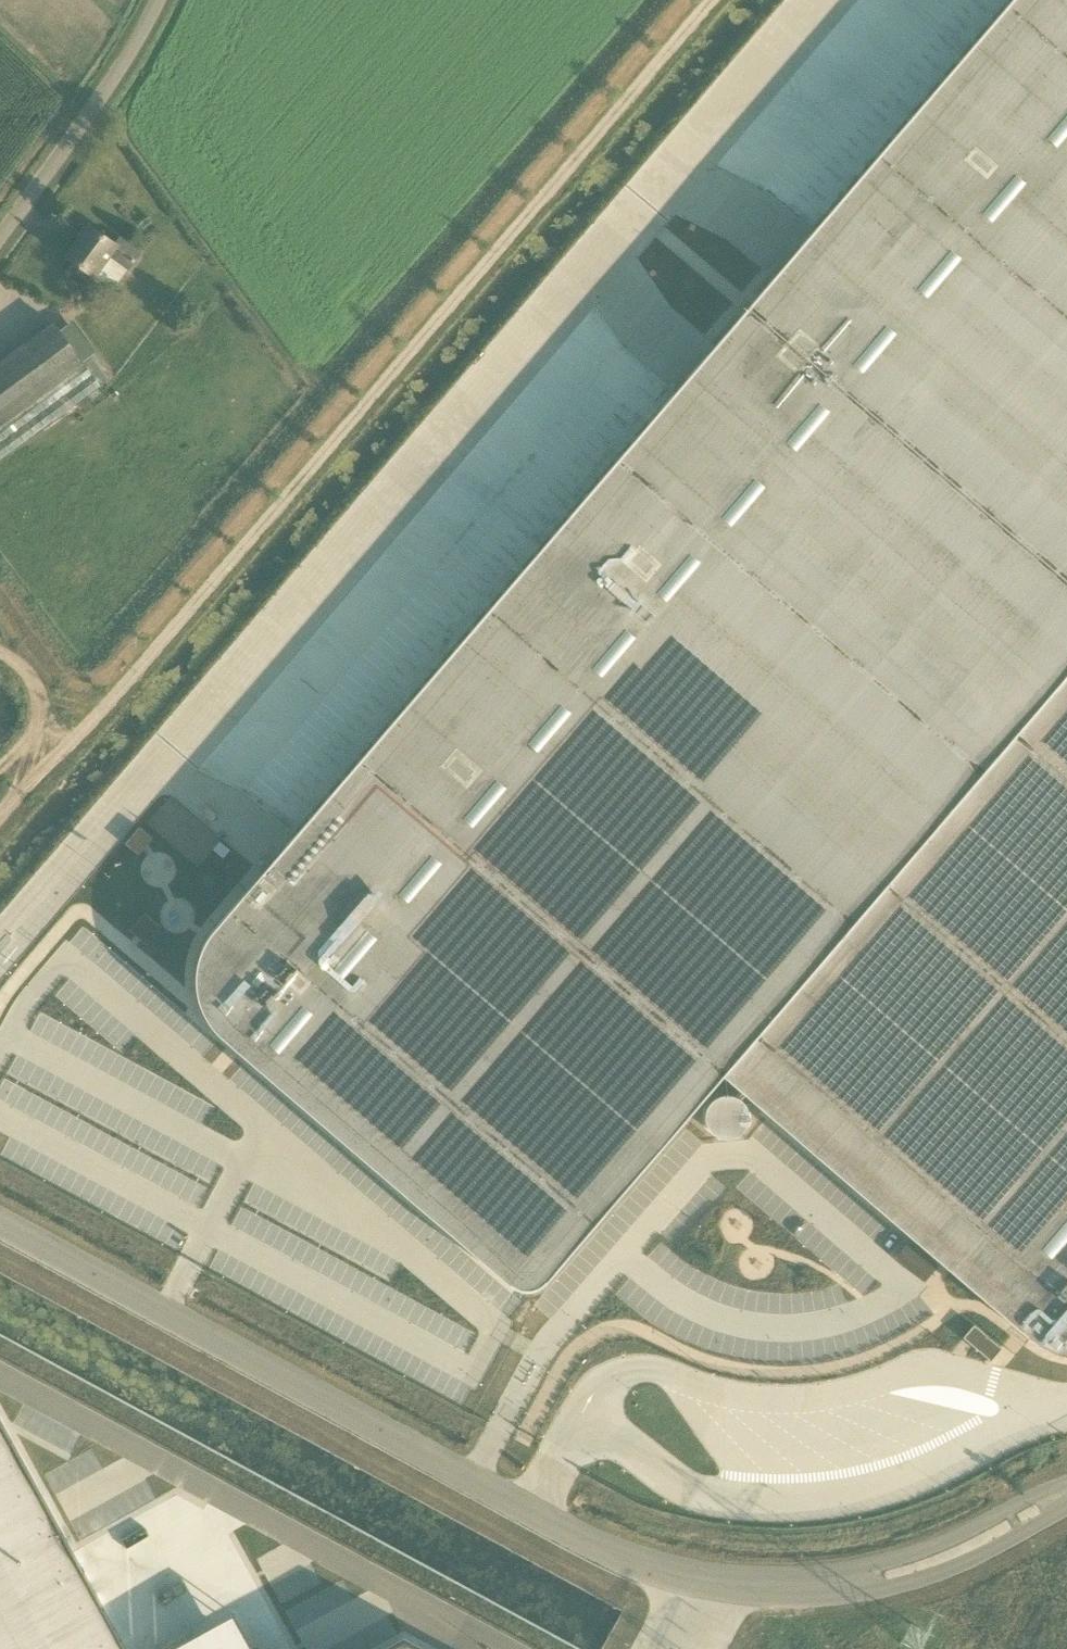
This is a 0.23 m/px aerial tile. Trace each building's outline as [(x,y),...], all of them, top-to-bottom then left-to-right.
[(749,304),(1066,576),(1066,0),(1010,0),(749,304)] [(89,225),(67,256),(113,290),(139,254),(119,239),(115,245),(89,225)] [(197,978),(197,980),(197,981),(197,982),(197,984),(197,985),(197,986),(198,988),(198,989),(198,990),(198,992),(198,993),(199,994),(199,995),(199,997),(200,998),(200,999),(200,1001),(201,1002),(201,1003),(202,1004),(202,1006),(203,1007),(203,1008),(204,1009),(204,1010),(205,1012),(205,1013),(206,1014),(207,1015),(207,1016),(208,1018),(209,1019),(209,1020),(210,1021),(211,1022),(212,1023),(213,1024),(213,1025),(214,1026),(215,1027),(216,1028),(217,1029),(218,1030),(219,1031),(220,1032),(221,1033),(221,1034),(222,1035),(223,1036),(242,1052),(241,1052),(372,1165),(510,1283),(511,1283),(511,1284),(512,1284),(512,1285),(513,1285),(514,1286),(515,1286),(515,1287),(516,1287),(517,1287),(518,1287),(518,1288),(519,1288),(520,1288),(521,1288),(521,1289),(522,1289),(523,1289),(524,1289),(525,1289),(526,1289),(527,1289),(528,1289),(529,1289),(530,1289),(531,1289),(532,1289),(533,1289),(533,1288),(534,1288),(535,1288),(536,1288),(536,1287),(537,1287),(538,1287),(539,1286),(540,1286),(540,1285),(541,1285),(542,1285),(542,1284),(543,1284),(543,1283),(544,1283),(545,1282),(546,1281),(547,1280),(621,1194),(723,1074),(722,1073),(1066,670),(1066,576),(749,304),(307,820),(263,872),(226,915),(203,949),(202,950),(202,951),(201,952),(201,954),(200,955),(200,956),(200,957),(199,959),(199,960),(199,961),(198,963),(198,964),(198,965),(198,966),(198,968),(197,969),(197,970),(197,972),(197,973),(197,974),(197,976),(197,977),(197,978)] [(99,384),(54,323),(0,363),(0,458),(99,384)] [(722,1073),(723,1074),(1010,1320),(1025,1332),(1036,1340),(1043,1345),(1050,1348),(1058,1351),(1065,1353),(1066,1353),(1066,670),(722,1073)] [(106,1611),(10,1435),(0,1417),(0,1648),(127,1648),(106,1611)] [(404,1638),(385,1648),(423,1648),(404,1638)]
